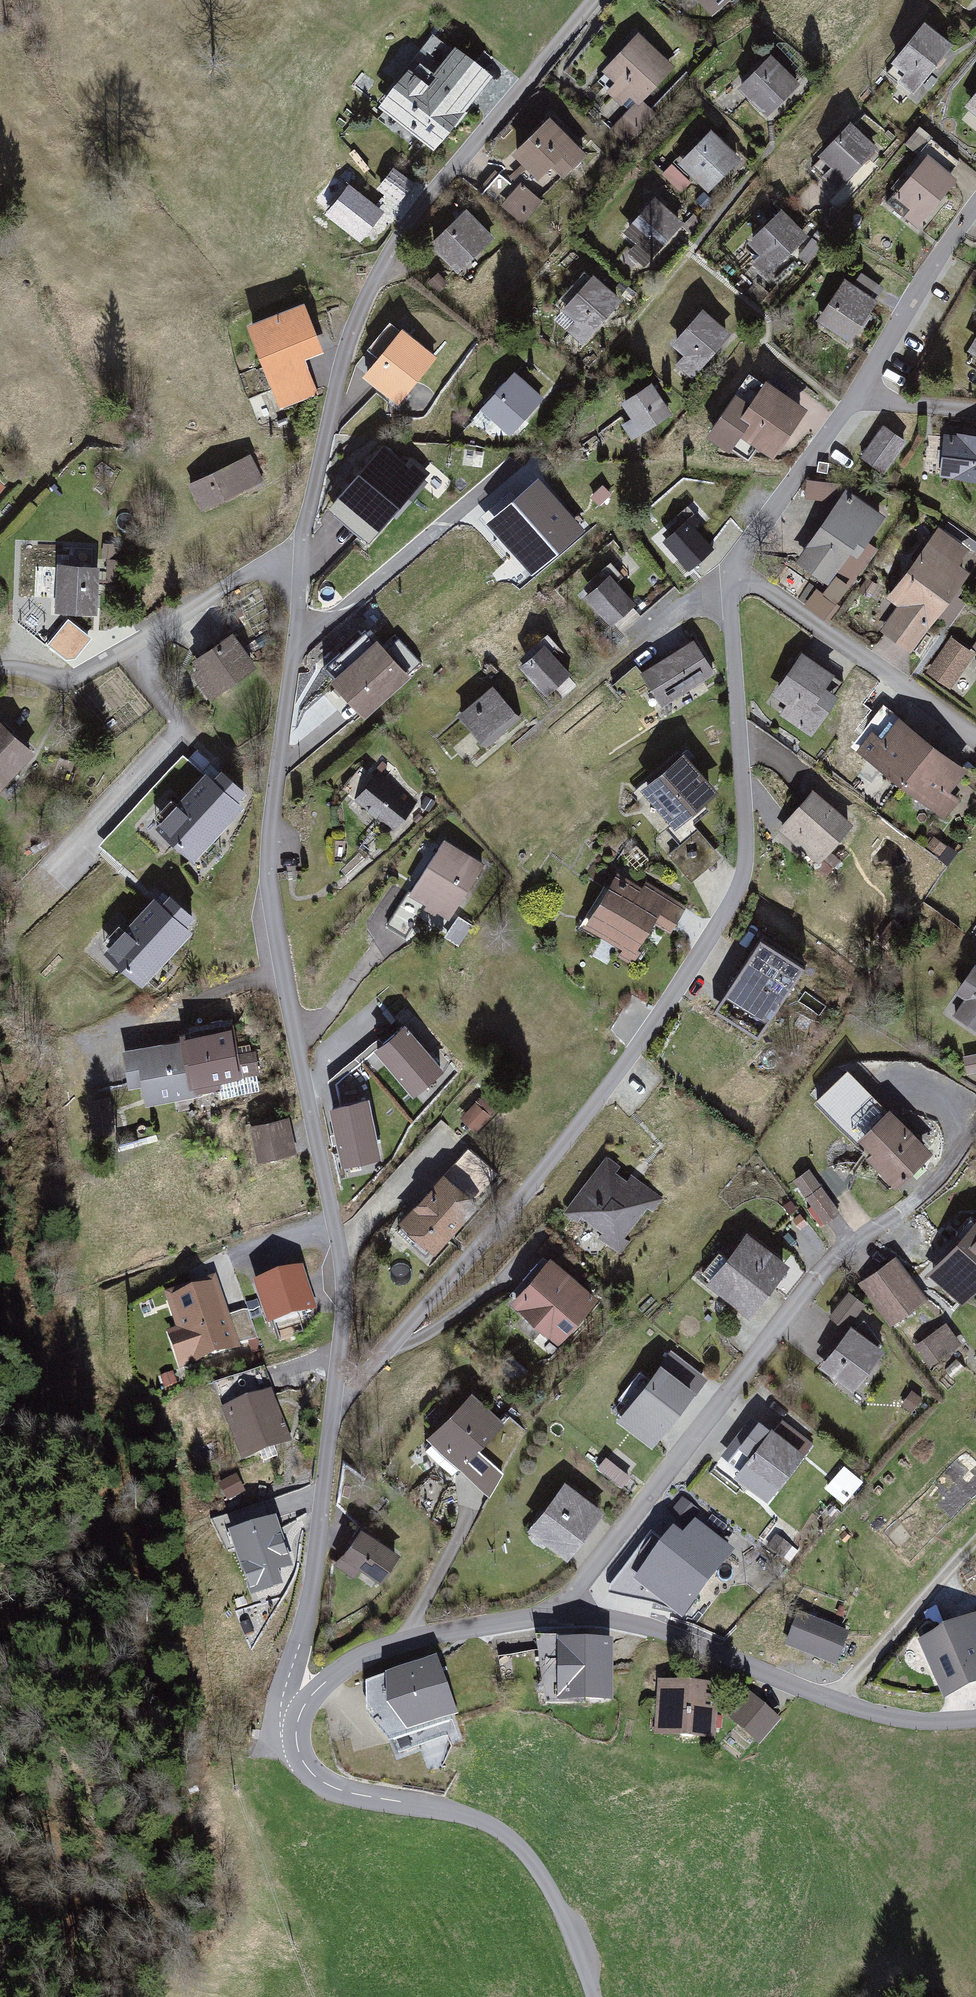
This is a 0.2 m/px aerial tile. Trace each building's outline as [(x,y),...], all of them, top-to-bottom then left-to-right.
[(707,13),(722,0),(695,0),(707,13)] [(916,94),(956,48),(931,27),(898,65),(910,75),(903,83),(916,94)] [(669,69),(638,39),(602,76),(632,106),(669,69)] [(427,84),(409,70),(381,104),(434,147),(461,113),(459,111),(489,75),(457,49),(427,84)] [(777,57),(741,87),(764,115),(800,84),(777,57)] [(587,156),(553,120),(515,156),(539,181),(552,169),(562,180),(587,156)] [(856,126),(822,159),(843,181),(877,149),(856,126)] [(715,137),(681,164),(704,191),(737,164),(715,137)] [(964,181),(938,159),(908,194),(933,216),(964,181)] [(514,183),(505,210),(533,220),(543,193),(514,183)] [(680,226),(657,203),(623,235),(645,258),(680,226)] [(491,240),(464,212),(430,246),(457,273),(491,240)] [(806,241),(784,216),(753,243),(775,268),(806,241)] [(856,285),(876,294),(881,281),(861,272),(856,285)] [(616,298),(592,279),(566,311),(589,330),(616,298)] [(882,307),(851,285),(824,322),(855,344),(882,307)] [(322,352),(306,307),(250,328),(279,406),(317,392),(305,358),(322,352)] [(730,338),(705,312),(674,342),(698,367),(730,338)] [(407,333),(363,381),(392,408),(436,359),(407,333)] [(515,377),(483,408),(508,433),(540,401),(515,377)] [(652,387),(624,402),(640,433),(669,418),(652,387)] [(745,398),(714,435),(738,455),(752,438),(776,457),(808,417),(776,391),(760,410),(745,398)] [(910,443),(891,428),(868,458),(888,472),(910,443)] [(952,436),(949,476),(975,478),(975,437),(952,436)] [(387,443),(338,495),(377,531),(426,479),(387,443)] [(492,448),(440,489),(466,521),(518,481),(492,448)] [(250,454),(193,483),(208,513),(265,483),(250,454)] [(885,525),(848,499),(804,561),(840,587),(885,525)] [(690,524),(667,541),(692,574),(715,557),(690,524)] [(973,559),(943,537),(895,599),(908,609),(892,630),(917,649),(974,573),(966,568),(973,559)] [(100,562),(59,562),(58,613),(99,613),(100,562)] [(611,579),(590,595),(614,626),(635,609),(611,579)] [(350,703),(399,662),(372,630),(323,671),(350,703)] [(233,634),(193,655),(217,699),(257,677),(233,634)] [(952,637),(924,675),(950,692),(975,658),(975,655),(952,637)] [(698,647),(644,674),(660,707),(715,679),(698,647)] [(543,650),(524,664),(547,695),(567,680),(543,650)] [(840,679),(809,657),(781,696),(796,707),(789,716),(815,734),(839,701),(829,694),(840,679)] [(515,719),(492,692),(461,719),(484,746),(515,719)] [(36,756),(0,718),(0,790),(36,756)] [(873,739),(861,754),(942,816),(953,801),(946,795),(966,770),(903,721),(883,747),(873,739)] [(716,795),(687,757),(645,789),(675,827),(716,795)] [(215,776),(168,827),(200,857),(248,805),(215,776)] [(409,804),(376,780),(356,806),(389,831),(409,804)] [(855,826),(819,796),(787,833),(823,864),(855,826)] [(482,867),(445,844),(412,896),(448,920),(482,867)] [(615,879),(586,924),(640,959),(669,913),(615,879)] [(193,936),(154,902),(110,954),(149,988),(193,936)] [(798,967),(762,944),(730,993),(765,1016),(798,967)] [(957,998),(975,1011),(975,970),(957,998)] [(375,1050),(414,1096),(444,1070),(405,1025),(375,1050)] [(232,1029),(132,1046),(141,1097),(240,1080),(232,1029)] [(975,1069),(975,1051),(965,1052),(967,1070),(975,1069)] [(815,1102),(856,1141),(888,1108),(847,1069),(815,1102)] [(477,1131),(497,1107),(481,1094),(462,1118),(477,1131)] [(369,1098),(331,1106),(343,1166),(381,1158),(369,1098)] [(903,1113),(870,1139),(906,1185),(939,1159),(903,1113)] [(282,1120),(253,1126),(261,1159),(289,1152),(282,1120)] [(653,1197),(605,1161),(566,1211),(614,1247),(653,1197)] [(822,1223),(841,1211),(812,1167),(793,1179),(822,1223)] [(400,1225),(432,1254),(476,1204),(444,1176),(400,1225)] [(947,1264),(975,1293),(975,1234),(947,1264)] [(759,1241),(719,1286),(754,1317),(794,1272),(759,1241)] [(597,1297),(552,1260),(512,1309),(557,1346),(597,1297)] [(871,1279),(891,1306),(908,1293),(889,1266),(871,1279)] [(304,1270),(255,1285),(269,1329),(318,1313),(304,1270)] [(219,1276),(165,1293),(176,1330),(167,1333),(180,1373),(243,1354),(219,1276)] [(850,1325),(867,1304),(851,1290),(834,1312),(850,1325)] [(931,1364),(963,1345),(949,1322),(917,1341),(931,1364)] [(860,1326),(825,1367),(854,1391),(888,1350),(860,1326)] [(692,1391),(660,1367),(620,1419),(652,1444),(692,1391)] [(221,1409),(273,1395),(266,1370),(214,1385),(221,1409)] [(503,1426),(473,1396),(429,1439),(485,1494),(505,1473),(481,1449),(503,1426)] [(243,1460),(288,1442),(271,1397),(225,1414),(243,1460)] [(814,1450),(782,1425),(748,1469),(780,1493),(814,1450)] [(601,1511),(565,1484),(531,1528),(567,1555),(601,1511)] [(265,1501),(217,1518),(226,1540),(273,1524),(265,1501)] [(290,1567),(274,1524),(232,1539),(252,1596),(280,1586),(275,1572),(290,1567)] [(730,1555),(695,1528),(683,1544),(674,1537),(637,1583),(682,1617),(730,1555)] [(384,1582),(402,1554),(367,1531),(349,1559),(384,1582)] [(840,1666),(851,1636),(804,1619),(793,1649),(840,1666)] [(924,1645),(947,1697),(975,1685),(975,1622),(924,1645)] [(548,1703),(613,1704),(613,1648),(537,1642),(548,1703)] [(413,1754),(476,1734),(451,1667),(377,1690),(380,1725),(413,1754)] [(662,1739),(721,1741),(723,1690),(664,1688),(662,1739)] [(780,1719),(750,1696),(731,1719),(761,1743),(780,1719)]
